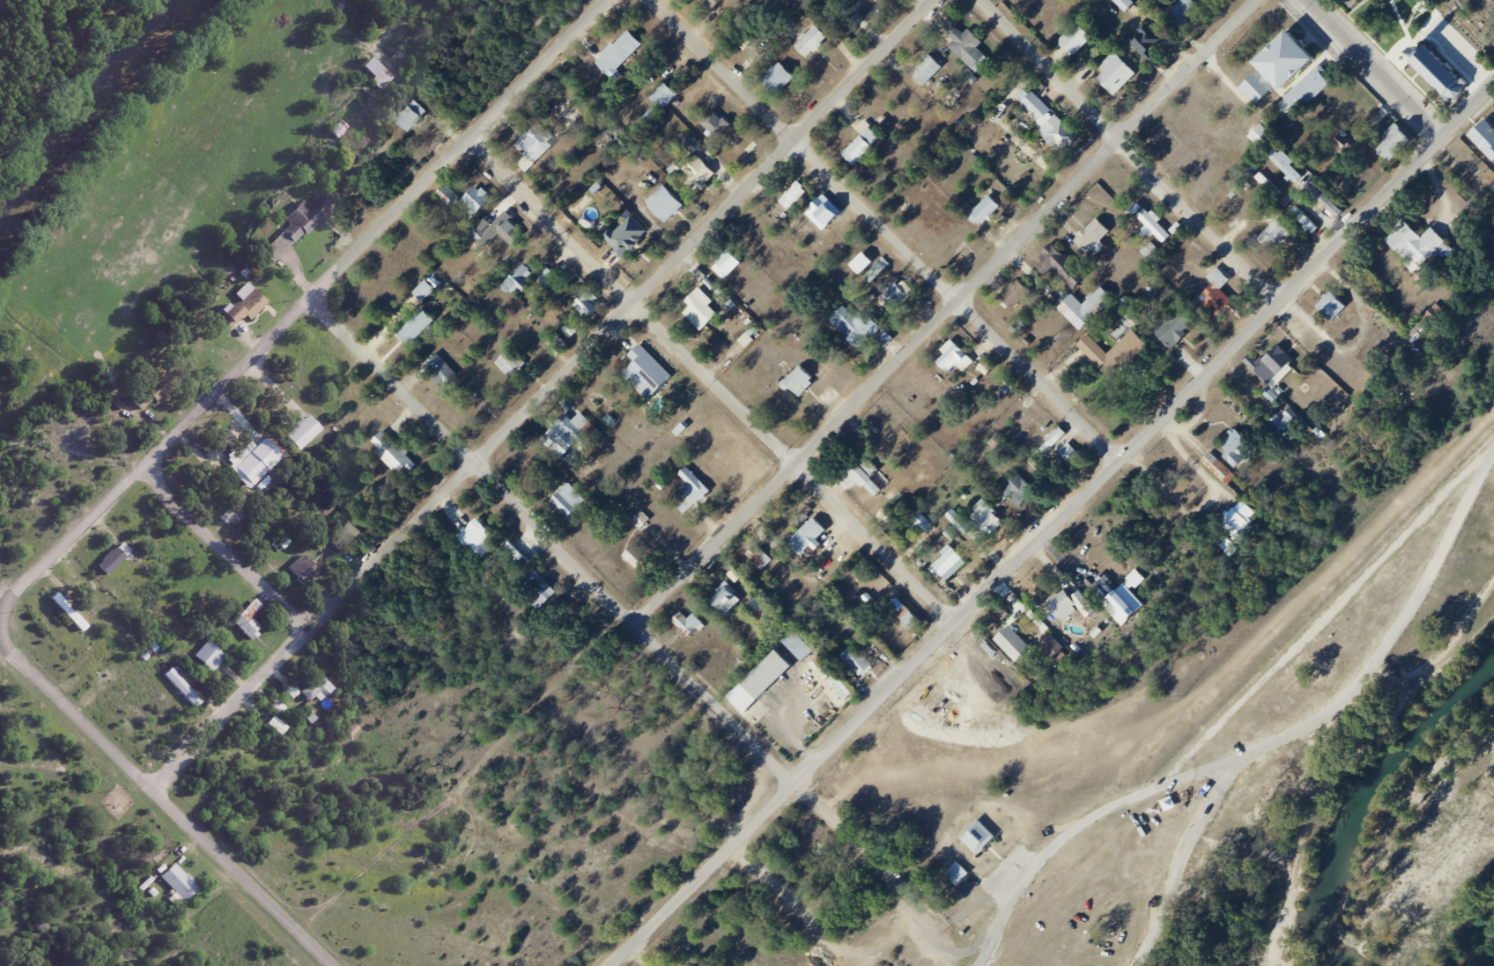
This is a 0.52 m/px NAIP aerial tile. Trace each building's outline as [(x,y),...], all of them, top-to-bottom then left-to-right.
[(722,0),(699,0),(710,12),(722,0)] [(720,14),(734,0),(706,0),(720,14)] [(859,11),(847,0),(869,0),(859,11)] [(1130,0),(1112,0),(1125,13),(1134,4),(1130,0)] [(1174,19),(1188,32),(1207,11),(1195,0),(1191,0),(1174,19)] [(807,59),(827,38),(813,24),(793,45),(807,59)] [(1083,26),(1065,45),(1081,62),(1100,43),(1083,26)] [(1153,27),(1133,48),(1153,68),(1166,56),(1161,52),(1170,43),(1153,27)] [(977,31),(970,37),(963,29),(955,37),(962,44),(957,48),(983,75),(997,62),(986,51),(991,46),(977,31)] [(823,31),(804,52),(814,61),(818,57),(821,59),(831,50),(827,46),(833,40),(823,31)] [(637,36),(623,49),(620,46),(608,59),(610,61),(605,67),(618,80),(650,49),(637,36)] [(1295,40),(1245,89),(1269,114),(1284,100),(1302,119),(1338,84),(1295,40)] [(1424,46),(1409,61),(1444,95),(1442,97),(1447,102),(1451,98),(1455,98),(1461,94),(1461,88),(1466,83),(1461,79),(1459,81),(1424,46)] [(922,87),(942,69),(928,54),(909,72),(922,87)] [(1122,54),(1105,70),(1111,76),(1103,83),(1120,102),(1146,78),(1122,54)] [(936,57),(918,77),(932,91),(951,71),(936,57)] [(794,78),(777,63),(760,82),(776,97),(794,78)] [(788,67),(770,85),(785,100),(803,82),(788,67)] [(649,97),(662,110),(677,97),(664,83),(649,97)] [(673,88),(644,121),(656,131),(685,98),(673,88)] [(1042,95),(1028,108),(1053,133),(1047,138),(1062,154),(1068,148),(1071,152),(1084,139),(1042,95)] [(407,132),(428,113),(414,98),(393,116),(407,132)] [(422,102),(402,123),(417,137),(437,115),(422,102)] [(719,114),(707,127),(722,141),(735,128),(719,114)] [(1260,150),(1273,136),(1259,124),(1247,137),(1260,150)] [(1390,162),(1411,141),(1396,126),(1375,147),(1390,162)] [(544,127),(562,148),(544,163),(526,142),(544,127)] [(1476,147),(1493,165),(1493,129),(1476,147)] [(876,131),(847,161),(861,174),(890,144),(876,131)] [(704,159),(722,176),(708,191),(690,174),(704,159)] [(1280,193),(1259,173),(1252,180),(1273,201),(1280,193)] [(1118,186),(1125,190),(1130,180),(1122,176),(1118,186)] [(779,201),(790,211),(808,190),(796,181),(779,201)] [(803,184),(786,204),(798,215),(816,195),(803,184)] [(438,192),(446,204),(456,197),(448,185),(438,192)] [(671,188),(654,206),(674,226),(691,208),(671,188)] [(493,190),(486,195),(483,190),(466,203),(479,221),(498,206),(494,200),(498,196),(493,190)] [(331,195),(315,210),(308,203),(288,222),(294,228),(270,252),(285,266),(343,208),(331,195)] [(981,225),(999,207),(989,196),(970,214),(981,225)] [(996,196),(979,216),(992,228),(1010,208),(996,196)] [(830,197),(812,216),(830,234),(845,218),(840,213),(843,210),(830,197)] [(1318,229),(1295,206),(1288,213),(1310,235),(1318,229)] [(516,208),(498,224),(491,215),(473,230),(482,241),(485,238),(497,252),(509,241),(516,250),(531,236),(519,222),(524,218),(516,208)] [(1152,212),(1143,221),(1151,228),(1143,236),(1155,247),(1159,243),(1167,252),(1179,240),(1165,227),(1168,224),(1159,216),(1157,218),(1152,212)] [(639,218),(622,234),(618,230),(611,237),(629,256),(637,248),(641,253),(649,245),(645,240),(653,233),(639,218)] [(1104,223),(1095,232),(1093,230),(1083,239),(1086,242),(1083,247),(1095,259),(1101,254),(1104,258),(1113,250),(1106,243),(1115,235),(1104,223)] [(1284,223),(1264,244),(1273,253),(1278,248),(1286,255),(1301,240),(1284,223)] [(1414,228),(1391,251),(1421,282),(1453,251),(1435,233),(1427,241),(1414,228)] [(1160,253),(1150,243),(1141,251),(1150,262),(1160,253)] [(1059,246),(1041,264),(1054,277),(1060,270),(1081,291),(1093,279),(1059,246)] [(712,267),(724,279),(740,263),(728,251),(712,267)] [(737,254),(720,272),(732,284),(749,266),(737,254)] [(889,264),(882,257),(865,275),(872,282),(889,264)] [(533,265),(510,289),(519,298),(527,290),(534,297),(543,288),(536,281),(543,274),(533,265)] [(1225,271),(1214,282),(1221,289),(1205,304),(1224,324),(1241,307),(1229,294),(1238,285),(1225,271)] [(435,290),(425,281),(413,293),(422,302),(435,290)] [(1025,281),(1007,298),(1019,311),(1037,293),(1025,281)] [(902,285),(886,302),(899,315),(915,298),(902,285)] [(254,286),(222,317),(231,326),(244,313),(257,327),(276,308),(254,286)] [(707,290),(692,304),(698,311),(692,317),(709,335),(726,317),(720,311),(724,307),(707,290)] [(1081,297),(1067,312),(1090,336),(1123,304),(1109,290),(1091,307),(1081,297)] [(572,307),(586,320),(600,305),(586,292),(572,307)] [(597,292),(583,308),(599,322),(609,311),(602,305),(607,301),(597,292)] [(1315,309),(1330,324),(1346,308),(1331,292),(1315,309)] [(1343,295),(1323,315),(1339,330),(1359,310),(1343,295)] [(1445,314),(1437,305),(1409,333),(1417,341),(1445,314)] [(398,333),(410,345),(434,321),(422,309),(398,333)] [(851,309),(836,327),(865,352),(873,342),(877,344),(880,341),(892,351),(902,339),(866,309),(860,316),(851,309)] [(1185,310),(1159,335),(1176,354),(1203,329),(1185,310)] [(431,312),(407,336),(419,348),(443,324),(431,312)] [(1138,334),(1113,358),(1096,340),(1069,366),(1079,376),(1094,361),(1114,382),(1151,347),(1138,334)] [(552,340),(560,351),(566,347),(559,336),(552,340)] [(958,342),(947,354),(951,358),(943,366),(956,378),(963,370),(970,377),(982,365),(958,342)] [(648,346),(635,359),(642,366),(631,377),(656,404),(681,380),(648,346)] [(1285,347),(1268,365),(1261,357),(1251,368),(1280,396),(1306,368),(1285,347)] [(517,352),(502,366),(519,383),(533,369),(517,352)] [(446,354),(429,372),(451,391),(467,373),(446,354)] [(808,367),(791,385),(805,398),(821,380),(808,367)] [(140,406),(153,399),(155,403),(171,395),(162,376),(132,390),(140,406)] [(176,386),(152,406),(168,424),(191,404),(176,386)] [(1286,411),(1273,423),(1294,445),(1315,424),(1301,409),(1292,417),(1286,411)] [(590,412),(579,421),(572,414),(556,429),(558,435),(550,443),(574,469),(611,435),(590,412)] [(314,417),(293,440),(311,456),(332,433),(314,417)] [(1065,430),(1050,446),(1079,474),(1094,458),(1065,430)] [(390,431),(376,446),(408,477),(413,471),(418,476),(424,469),(414,460),(417,456),(390,431)] [(1242,434),(1227,449),(1233,456),(1227,463),(1244,480),(1266,458),(1242,434)] [(271,447),(263,455),(256,448),(249,455),(243,449),(225,467),(250,492),(254,488),(264,498),(274,487),(271,483),(289,466),(271,447)] [(869,453),(843,477),(859,493),(865,487),(871,493),(873,491),(883,501),(891,494),(880,482),(888,473),(869,453)] [(696,471),(688,479),(695,487),(680,501),(694,517),(718,494),(696,471)] [(1023,476),(1004,497),(1024,515),(1043,494),(1023,476)] [(903,496),(893,487),(883,497),(893,506),(903,496)] [(576,488),(557,507),(576,526),(595,506),(576,488)] [(990,502),(980,511),(984,515),(978,521),(992,536),(997,532),(1002,538),(1014,527),(990,502)] [(1249,507),(1227,530),(1241,543),(1263,520),(1249,507)] [(945,517),(964,535),(971,528),(952,510),(945,517)] [(786,543),(800,557),(826,530),(813,517),(786,543)] [(361,532),(345,518),(325,540),(341,554),(361,532)] [(483,522),(462,543),(485,565),(498,552),(492,547),(500,539),(483,522)] [(822,522),(795,546),(808,559),(817,551),(823,557),(832,549),(826,542),(834,535),(822,522)] [(356,525),(333,549),(347,563),(370,539),(356,525)] [(1236,550),(1227,539),(1221,544),(1230,555),(1236,550)] [(129,552),(120,542),(94,568),(104,577),(129,552)] [(623,557),(636,569),(647,556),(634,544),(623,557)] [(129,546),(105,570),(116,581),(140,556),(129,546)] [(517,547),(503,562),(521,579),(535,564),(517,547)] [(956,548),(947,556),(952,561),(941,571),(954,585),(974,567),(956,548)] [(644,551),(632,563),(646,577),(658,565),(644,551)] [(768,551),(753,564),(764,577),(780,564),(768,551)] [(312,559),(301,570),(313,583),(324,571),(312,559)] [(542,574),(528,589),(549,610),(564,595),(542,574)] [(1144,575),(1109,609),(1134,634),(1156,612),(1142,598),(1155,585),(1144,575)] [(736,587),(718,604),(733,620),(751,603),(736,587)] [(1069,591),(1059,599),(1062,603),(1049,613),(1064,632),(1085,615),(1094,626),(1105,617),(1087,595),(1078,602),(1069,591)] [(64,594),(56,603),(84,631),(92,623),(64,594)] [(261,606),(253,599),(230,622),(248,640),(259,628),(249,619),(261,606)] [(904,603),(893,616),(918,638),(929,626),(904,603)] [(262,604),(240,627),(259,645),(269,634),(259,623),(270,612),(262,604)] [(701,617),(695,622),(688,615),(679,624),(695,640),(709,625),(701,617)] [(1016,629),(1001,644),(1025,668),(1040,653),(1016,629)] [(801,663),(811,653),(794,635),(784,644),(801,663)] [(191,655),(207,672),(221,657),(206,642),(191,655)] [(872,664),(852,645),(839,657),(860,677),(872,664)] [(216,646),(201,664),(217,678),(232,660),(216,646)] [(861,646),(849,659),(869,677),(881,664),(861,646)] [(784,652),(737,700),(754,716),(801,669),(784,652)] [(178,672),(170,679),(201,714),(209,707),(178,672)] [(325,676),(308,690),(317,701),(334,688),(325,676)] [(985,819),(966,839),(983,856),(1003,836),(985,819)] [(181,868),(168,882),(192,906),(205,892),(181,868)]
